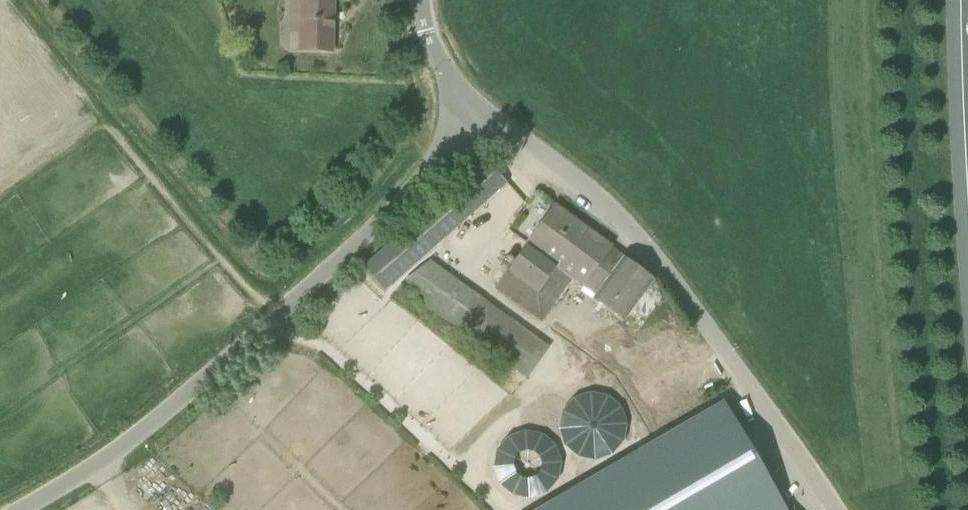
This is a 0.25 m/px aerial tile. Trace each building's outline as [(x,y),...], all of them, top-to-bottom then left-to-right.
[(300,34),(299,50),(332,52),(334,0),(291,0),(290,33),(300,34)] [(383,291),(472,214),(450,190),(363,267),(383,291)] [(572,278),(581,284),(581,285),(610,246),(555,206),(496,288),(541,321),(572,278)] [(654,279),(624,258),(625,257),(610,246),(581,285),(581,284),(581,285),(596,295),(593,299),(624,321),(654,279)] [(526,378),(548,346),(430,260),(406,279),(423,303),(526,378)] [(579,337),(566,339),(566,346),(580,344),(579,337)] [(726,400),(536,509),(789,509),(726,400)] [(612,456),(595,412),(550,429),(567,473),(612,456)]
